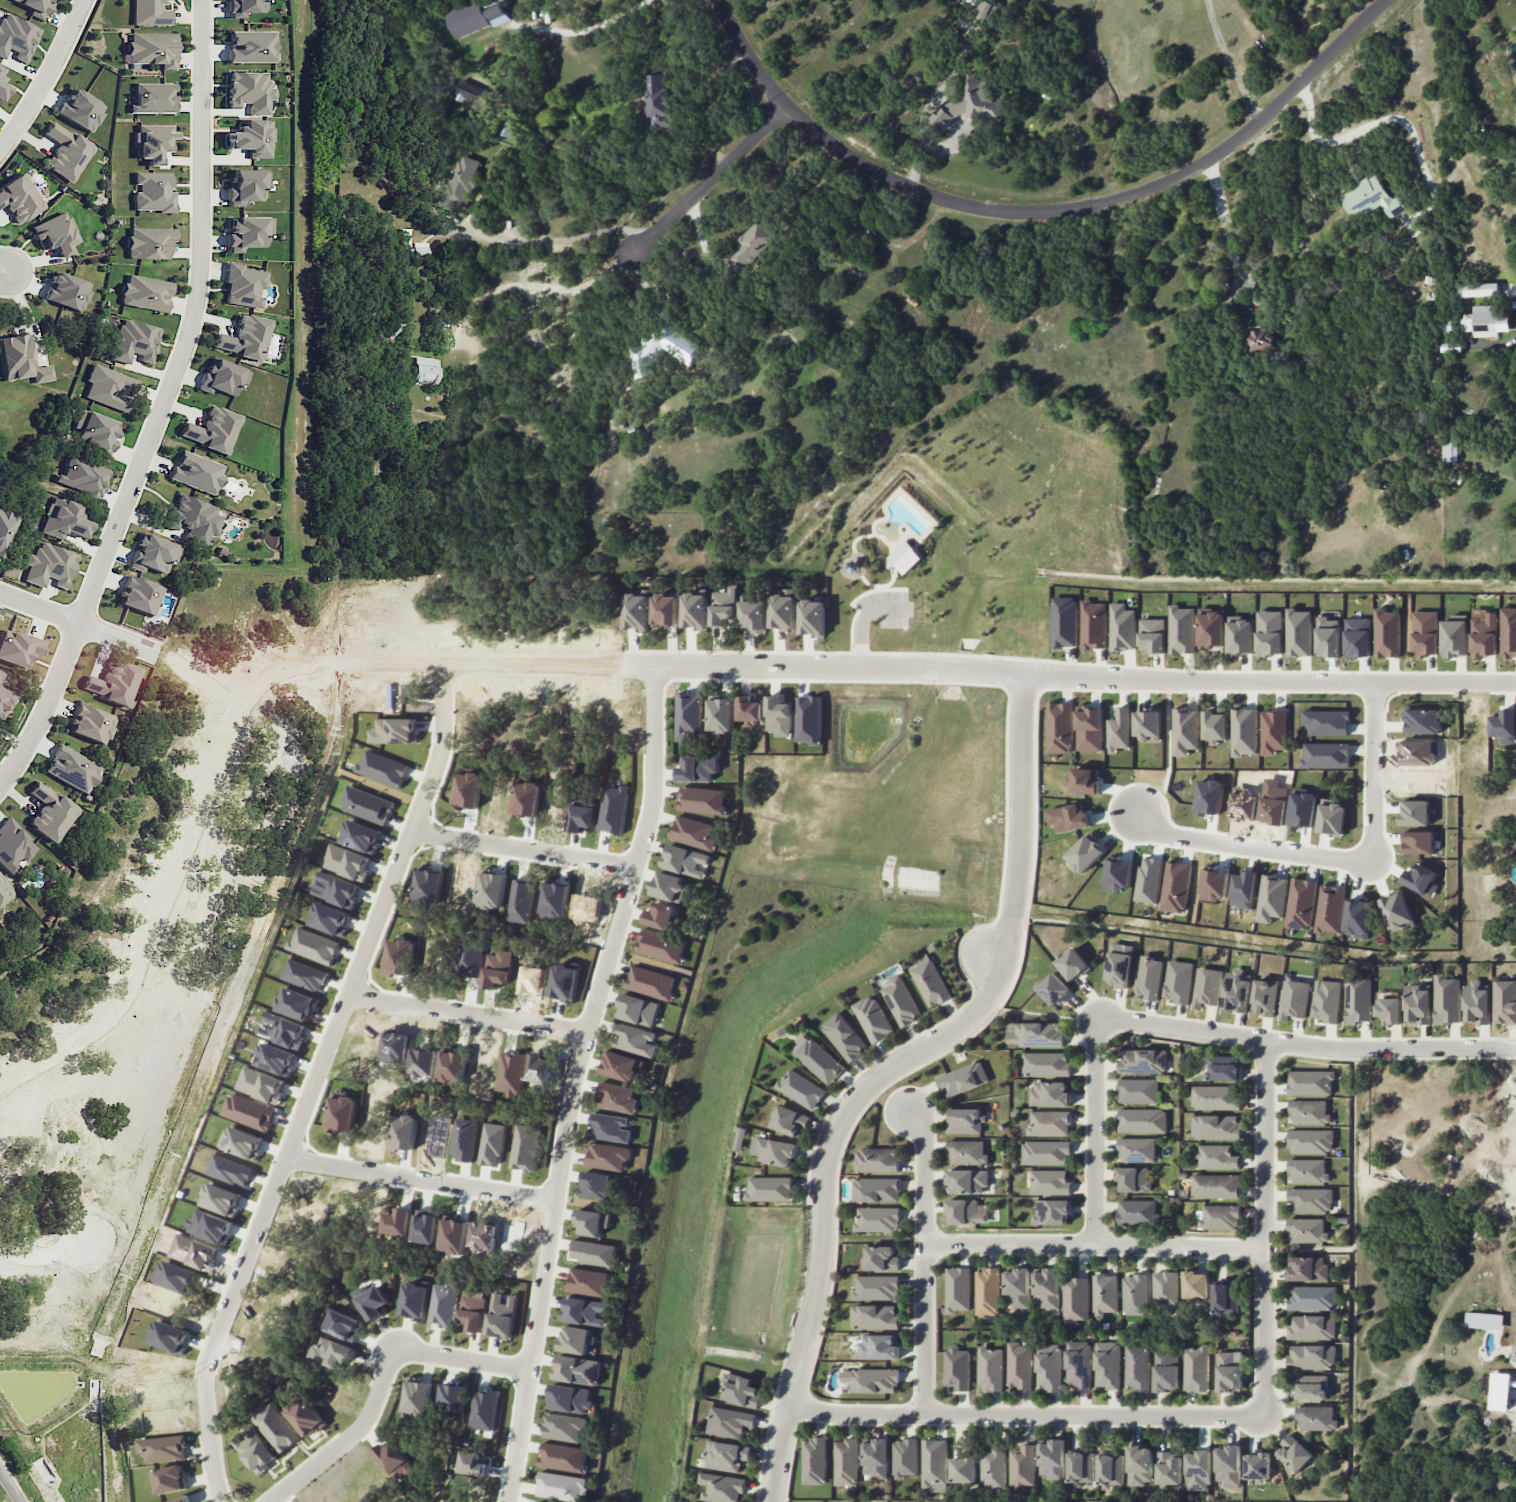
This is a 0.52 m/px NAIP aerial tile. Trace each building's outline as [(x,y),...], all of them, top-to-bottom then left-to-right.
[(10,0),(31,8),(28,15),(42,20),(50,0),(10,0)] [(132,24),(171,25),(171,9),(162,9),(163,0),(172,0),(132,0),(132,24)] [(229,18),(244,17),(244,12),(269,11),(268,0),(229,0),(229,18)] [(481,0),(480,0),(446,10),(454,38),(489,27),(481,0)] [(999,5),(984,0),(981,0),(975,17),(993,23),(999,5)] [(486,10),(493,27),(509,20),(502,4),(486,10)] [(4,12),(0,20),(0,57),(3,59),(7,52),(25,61),(41,30),(4,12)] [(229,61),(275,63),(276,31),(229,31),(229,61)] [(175,33),(129,32),(128,63),(160,64),(160,67),(174,67),(175,33)] [(1,102),(9,87),(1,84),(7,73),(0,69),(0,101),(1,102)] [(267,72),(227,72),(227,108),(239,108),(239,102),(248,102),(248,112),(269,112),(269,100),(275,100),(275,88),(267,88),(267,72)] [(649,74),(650,82),(645,82),(647,128),(673,128),(672,74),(649,74)] [(960,97),(931,110),(931,125),(937,125),(966,113),(968,117),(980,118),(982,117),(999,118),(1003,117),(987,81),(980,80),(978,74),(966,74),(960,76),(959,86),(961,89),(960,97)] [(454,96),(479,104),(484,88),(460,79),(454,96)] [(174,113),(174,83),(134,82),(134,96),(129,96),(128,112),(174,113)] [(56,113),(91,133),(106,107),(71,87),(56,113)] [(271,158),(271,119),(243,120),(243,128),(227,128),(228,148),(248,148),(248,158),(271,158)] [(42,135),(57,143),(44,166),(73,182),(93,146),(50,122),(42,135)] [(173,125),(135,125),(135,157),(146,157),(146,166),(160,166),(160,152),(171,151),(171,139),(173,138),(173,125)] [(466,210),(481,173),(476,171),(480,161),(462,154),(454,172),(450,171),(441,192),(434,208),(448,214),(452,204),(466,210)] [(243,200),(264,201),(264,188),(268,188),(269,170),(230,169),(229,206),(243,206),(243,200)] [(174,211),(175,192),(170,192),(170,172),(133,172),(133,184),(138,184),(138,192),(133,192),(132,211),(174,211)] [(4,204),(16,225),(44,208),(23,173),(0,187),(0,207),(4,204)] [(1339,195),(1355,221),(1381,205),(1390,219),(1407,208),(1398,194),(1391,199),(1375,173),(1339,195)] [(71,252),(68,245),(75,242),(62,212),(30,226),(41,251),(53,245),(58,258),(71,252)] [(272,217),(230,217),(229,252),(242,252),(242,247),(265,247),(265,237),(272,237),(272,217)] [(741,270),(777,237),(761,220),(725,253),(741,270)] [(174,228),(127,227),(127,258),(167,259),(168,243),(174,243),(174,228)] [(427,242),(412,243),(412,256),(427,255),(427,242)] [(268,270),(228,264),(223,303),(260,308),(263,289),(265,290),(268,270)] [(43,299),(82,312),(91,284),(52,271),(43,299)] [(167,312),(172,282),(125,274),(120,304),(167,312)] [(1460,283),(1460,297),(1498,295),(1498,282),(1460,283)] [(1475,336),(1499,336),(1499,331),(1510,331),(1509,305),(1473,306),(1474,318),(1461,318),(1462,331),(1474,330),(1475,336)] [(212,349),(263,360),(271,320),(239,313),(234,337),(215,333),(212,349)] [(151,362),(160,328),(119,318),(109,359),(129,364),(131,357),(151,362)] [(701,343),(670,329),(673,322),(664,318),(658,332),(648,327),(639,348),(640,348),(630,370),(651,379),(664,351),(692,364),(701,343)] [(1444,331),(1452,331),(1452,321),(1444,321),(1444,331)] [(1274,349),(1271,328),(1247,331),(1250,352),(1274,349)] [(32,368),(26,333),(0,338),(0,360),(3,381),(31,376),(32,383),(53,380),(50,364),(32,368)] [(234,397),(237,388),(243,390),(250,371),(209,357),(198,390),(211,394),(212,389),(234,397)] [(434,383),(435,358),(411,357),(410,382),(434,383)] [(124,411),(128,400),(119,397),(121,390),(132,393),(136,379),(91,364),(86,381),(89,382),(84,398),(124,411)] [(240,416),(209,405),(201,428),(184,422),(179,438),(227,454),(240,416)] [(79,408),(71,429),(77,432),(73,442),(107,455),(119,424),(79,408)] [(1458,461),(1458,440),(1442,440),(1443,461),(1458,461)] [(223,466),(180,450),(169,479),(215,496),(222,475),(220,474),(223,466)] [(53,484),(97,496),(105,467),(67,457),(62,473),(57,472),(53,484)] [(216,507),(177,493),(165,527),(176,531),(178,525),(190,529),(187,540),(204,546),(208,534),(214,536),(220,517),(213,514),(216,507)] [(39,532),(60,539),(63,531),(83,538),(89,520),(74,515),(78,505),(52,496),(39,532)] [(17,515),(0,509),(0,557),(3,558),(17,515)] [(144,567),(163,574),(167,562),(172,564),(178,546),(142,533),(135,552),(134,551),(129,567),(143,572),(144,567)] [(888,567),(888,556),(906,540),(922,557),(923,558),(904,575),(898,568),(893,567),(888,567)] [(23,581),(43,587),(45,577),(54,579),(52,586),(65,589),(75,553),(38,542),(34,555),(26,553),(23,564),(27,565),(23,581)] [(151,616),(161,587),(125,575),(115,603),(151,616)] [(737,586),(729,586),(729,592),(712,592),(712,626),(727,626),(727,620),(737,620),(737,586)] [(649,592),(625,592),(624,629),(648,630),(649,592)] [(683,594),(684,628),(695,627),(695,630),(708,630),(707,594),(683,594)] [(679,596),(654,595),(653,625),(678,625),(679,596)] [(795,629),(796,595),(772,595),(771,629),(795,629)] [(1077,597),(1053,597),(1052,647),(1076,647),(1077,597)] [(1106,604),(1090,604),(1090,600),(1082,600),(1082,648),(1106,649),(1106,604)] [(741,601),(741,631),(767,631),(766,601),(741,601)] [(824,601),(800,601),(801,634),(813,634),(814,637),(825,637),(824,601)] [(1111,650),(1135,650),(1136,610),(1125,610),(1125,603),(1112,603),(1111,650)] [(1195,607),(1170,607),(1169,653),(1194,654),(1195,607)] [(1502,607),(1501,657),(1515,658),(1515,608),(1502,607)] [(1311,656),(1312,612),(1296,611),(1296,608),(1288,608),(1287,655),(1311,656)] [(1400,611),(1375,610),(1375,657),(1399,657),(1400,611)] [(1282,611),(1257,611),(1258,655),(1283,655),(1282,611)] [(1438,611),(1413,612),(1414,656),(1438,656),(1438,611)] [(1224,612),(1199,613),(1199,647),(1224,646),(1224,612)] [(1497,612),(1487,612),(1486,619),(1471,619),(1471,656),(1496,657),(1497,612)] [(1318,657),(1340,656),(1340,620),(1329,620),(1329,616),(1317,616),(1318,657)] [(1229,654),(1253,654),(1253,619),(1229,618),(1229,654)] [(1371,619),(1346,618),(1345,657),(1370,657),(1371,619)] [(1165,619),(1140,619),(1140,649),(1151,649),(1151,652),(1165,653),(1165,619)] [(1467,620),(1442,621),(1443,657),(1468,656),(1467,620)] [(24,668),(29,654),(38,656),(42,642),(1,629),(0,632),(0,661),(24,668)] [(139,668),(108,659),(102,680),(86,675),(81,691),(127,705),(139,668)] [(16,691),(0,684),(0,719),(3,720),(16,691)] [(701,693),(676,694),(677,740),(702,739),(701,693)] [(738,720),(763,721),(763,702),(754,702),(754,696),(738,695),(738,720)] [(709,699),(709,731),(733,732),(734,699),(709,699)] [(66,731),(103,745),(114,717),(77,703),(66,731)] [(1072,703),(1048,703),(1047,752),(1071,753),(1072,703)] [(1101,751),(1102,707),(1078,707),(1077,750),(1101,751)] [(1129,707),(1117,707),(1117,719),(1108,719),(1108,750),(1130,750),(1129,707)] [(1256,755),(1257,709),(1233,708),(1233,754),(1256,755)] [(1198,709),(1174,709),(1174,756),(1188,756),(1188,749),(1199,749),(1198,709)] [(1441,733),(1441,709),(1406,710),(1407,734),(1441,733)] [(1515,743),(1515,709),(1502,709),(1502,716),(1491,716),(1491,736),(1501,736),(1501,743),(1515,743)] [(1161,711),(1136,710),(1135,740),(1160,741),(1161,711)] [(1205,740),(1227,739),(1226,710),(1204,711),(1205,740)] [(1286,710),(1262,711),(1263,755),(1276,755),(1276,749),(1287,749),(1286,710)] [(1349,711),(1302,710),(1302,725),(1310,725),(1309,735),(1349,735),(1349,711)] [(43,770),(85,793),(100,767),(58,743),(43,770)] [(1303,767),(1350,768),(1351,743),(1304,743),(1303,767)] [(678,781),(712,782),(712,773),(718,773),(718,757),(681,756),(681,765),(678,765),(678,781)] [(1073,793),(1100,793),(1100,769),(1074,768),(1073,793)] [(28,792),(42,803),(27,824),(53,843),(77,810),(37,780),(28,792)] [(724,816),(727,791),(681,785),(678,810),(724,816)] [(1319,832),(1343,834),(1346,805),(1321,803),(1319,832)] [(1048,809),(1050,825),(1057,825),(1058,832),(1093,827),(1090,810),(1081,811),(1080,804),(1048,809)] [(717,838),(712,837),(714,823),(674,816),(670,841),(716,848),(717,838)] [(19,867),(17,866),(37,848),(8,817),(0,825),(0,865),(10,875),(19,867)] [(1434,832),(1404,832),(1404,853),(1434,853),(1434,832)] [(1065,856),(1082,874),(1107,851),(1090,833),(1065,856)] [(661,867),(704,878),(710,854),(667,843),(661,867)] [(1137,901),(1158,903),(1162,859),(1142,857),(1137,901)] [(1191,864),(1168,861),(1161,910),(1185,913),(1191,864)] [(1230,872),(1205,869),(1202,898),(1227,900),(1230,872)] [(686,878),(656,870),(649,895),(680,903),(686,878)] [(1258,872),(1244,870),(1244,875),(1236,873),(1231,905),(1253,908),(1258,872)] [(1282,918),(1288,878),(1264,875),(1257,921),(1272,923),(1273,916),(1282,918)] [(1288,928),(1312,930),(1315,880),(1291,878),(1288,928)] [(11,896),(0,879),(0,903),(11,896)] [(1315,930),(1339,934),(1346,888),(1322,884),(1315,930)] [(1379,900),(1391,930),(1414,922),(1402,892),(1379,900)] [(644,923),(670,930),(676,906),(650,899),(644,923)] [(1369,939),(1373,902),(1348,899),(1345,932),(1354,933),(1354,938),(1369,939)] [(636,952),(680,965),(687,943),(642,930),(636,952)] [(1128,987),(1134,946),(1112,943),(1106,984),(1128,987)] [(1057,961),(1072,982),(1091,968),(1076,947),(1057,961)] [(930,1008),(952,998),(930,955),(909,966),(930,1008)] [(1163,959),(1142,956),(1137,994),(1145,995),(1144,999),(1158,1001),(1163,959)] [(1193,963),(1169,960),(1165,1000),(1189,1003),(1193,963)] [(676,976),(631,965),(626,989),(670,1000),(676,976)] [(1222,970),(1198,967),(1193,1006),(1201,1007),(1202,1004),(1217,1006),(1222,970)] [(1072,990),(1055,972),(1037,988),(1054,1007),(1072,990)] [(1372,1023),(1371,973),(1358,974),(1358,978),(1346,978),(1347,1023),(1372,1023)] [(880,983),(901,1027),(921,1017),(900,974),(880,983)] [(1460,978),(1448,979),(1448,974),(1435,974),(1436,1024),(1460,1023),(1460,978)] [(1278,980),(1255,979),(1253,1014),(1276,1015),(1278,980)] [(1281,1019),(1289,1019),(1289,1016),(1306,1018),(1309,982),(1285,980),(1281,1019)] [(1338,1022),(1340,981),(1316,980),(1313,1020),(1338,1022)] [(1494,980),(1493,1024),(1515,1024),(1515,981),(1494,980)] [(1465,1023),(1489,1023),(1490,990),(1481,990),(1482,982),(1466,982),(1465,1023)] [(1431,1023),(1431,985),(1406,986),(1406,1023),(1431,1023)] [(617,1017),(653,1027),(660,1003),(624,993),(617,1017)] [(871,1043),(893,1034),(875,994),(853,1004),(871,1043)] [(1377,1017),(1383,1017),(1383,1024),(1402,1024),(1401,998),(1377,998),(1377,1017)] [(851,1062),(868,1047),(838,1011),(821,1026),(851,1062)] [(1063,1046),(1063,1023),(1008,1022),(1008,1046),(1063,1046)] [(654,1058),(658,1044),(654,1043),(657,1033),(620,1023),(614,1047),(654,1058)] [(845,1069),(805,1032),(790,1049),(829,1086),(845,1069)] [(1166,1050),(1120,1049),(1119,1073),(1165,1073),(1166,1050)] [(1067,1053),(1024,1052),(1024,1075),(1071,1076),(1071,1063),(1067,1063),(1067,1053)] [(1240,1055),(1209,1056),(1210,1081),(1240,1080),(1240,1055)] [(937,1076),(945,1099),(989,1082),(980,1060),(937,1076)] [(776,1088),(814,1111),(826,1091),(789,1068),(776,1088)] [(1288,1095),(1331,1094),(1331,1078),(1334,1078),(1334,1070),(1288,1071),(1288,1095)] [(1158,1079),(1119,1079),(1119,1103),(1158,1103),(1158,1079)] [(635,1114),(638,1099),(633,1098),(635,1088),(601,1081),(596,1106),(635,1114)] [(1068,1082),(1032,1081),(1032,1105),(1071,1106),(1072,1092),(1068,1092),(1068,1082)] [(1240,1110),(1240,1086),(1194,1085),(1194,1109),(1240,1110)] [(1291,1123),(1330,1124),(1331,1114),(1326,1114),(1326,1100),(1291,1100),(1291,1123)] [(810,1114),(779,1106),(773,1129),(804,1137),(810,1114)] [(1166,1109),(1118,1108),(1118,1132),(1165,1133),(1166,1109)] [(949,1133),(981,1134),(981,1122),(986,1122),(986,1110),(949,1109),(949,1133)] [(1024,1135),(1070,1136),(1070,1111),(1032,1111),(1032,1123),(1024,1123),(1024,1135)] [(630,1118),(591,1112),(587,1137),(630,1143),(632,1129),(628,1128),(630,1118)] [(1240,1139),(1240,1116),(1194,1115),(1194,1139),(1240,1139)] [(746,1128),(739,1128),(736,1150),(743,1151),(746,1128)] [(1290,1153),(1333,1154),(1333,1130),(1290,1129),(1290,1153)] [(799,1145),(755,1135),(751,1153),(761,1155),(759,1161),(791,1168),(794,1157),(797,1157),(799,1145)] [(1155,1138),(1119,1138),(1119,1161),(1154,1162),(1155,1138)] [(984,1141),(949,1140),(948,1163),(988,1164),(989,1154),(984,1154),(984,1141)] [(1070,1141),(1023,1141),(1023,1164),(1070,1165),(1070,1141)] [(587,1165),(623,1171),(625,1161),(630,1161),(632,1148),(591,1142),(587,1165)] [(1232,1145),(1198,1145),(1198,1159),(1200,1159),(1200,1169),(1241,1169),(1240,1155),(1233,1156),(1232,1145)] [(898,1172),(898,1148),(856,1148),(855,1172),(898,1172)] [(1289,1182),(1329,1183),(1329,1173),(1324,1173),(1324,1160),(1290,1159),(1289,1182)] [(1118,1192),(1152,1191),(1151,1181),(1148,1181),(1148,1167),(1118,1168),(1118,1192)] [(986,1170),(947,1170),(947,1184),(950,1184),(951,1194),(987,1194),(986,1170)] [(1067,1170),(1032,1170),(1032,1194),(1071,1194),(1071,1181),(1067,1181),(1067,1170)] [(614,1175),(584,1171),(581,1195),(611,1199),(614,1175)] [(1241,1198),(1241,1175),(1194,1175),(1194,1198),(1241,1198)] [(792,1177),(749,1177),(749,1201),(793,1201),(792,1177)] [(900,1178),(853,1178),(853,1201),(900,1202),(900,1178)] [(1332,1188),(1288,1188),(1288,1203),(1294,1203),(1294,1213),(1332,1213),(1332,1188)] [(949,1199),(949,1224),(981,1224),(981,1215),(988,1215),(988,1205),(983,1205),(983,1202),(977,1202),(977,1199),(949,1199)] [(1071,1200),(1037,1200),(1037,1215),(1033,1215),(1033,1225),(1067,1225),(1067,1215),(1071,1215),(1071,1200)] [(1118,1223),(1156,1224),(1157,1201),(1119,1200),(1118,1223)] [(1240,1206),(1200,1206),(1199,1229),(1239,1229),(1240,1206)] [(899,1232),(899,1208),(856,1207),(856,1231),(899,1232)] [(576,1234),(602,1236),(602,1228),(610,1228),(611,1212),(577,1210),(576,1234)] [(1324,1219),(1289,1218),(1289,1242),(1328,1243),(1328,1232),(1324,1232),(1324,1219)] [(616,1245),(574,1240),(572,1261),(614,1266),(616,1245)] [(868,1270),(900,1270),(900,1256),(896,1256),(896,1246),(867,1246),(868,1270)] [(1288,1281),(1327,1280),(1326,1256),(1288,1257),(1288,1281)] [(947,1313),(956,1313),(956,1310),(971,1311),(971,1268),(947,1267),(947,1313)] [(1030,1268),(1015,1267),(1015,1271),(1006,1271),(1005,1307),(1029,1307),(1030,1268)] [(566,1291),(612,1297),(613,1286),(608,1285),(609,1273),(569,1268),(566,1291)] [(1058,1268),(1035,1268),(1035,1309),(1059,1309),(1058,1268)] [(977,1315),(1000,1315),(999,1269),(976,1269),(977,1315)] [(1178,1272),(1153,1272),(1153,1307),(1178,1307),(1178,1272)] [(1184,1298),(1208,1298),(1208,1272),(1184,1272),(1184,1298)] [(899,1276),(858,1275),(857,1291),(854,1291),(854,1299),(898,1300),(899,1276)] [(1088,1275),(1064,1275),(1064,1320),(1089,1319),(1088,1275)] [(1117,1310),(1118,1275),(1094,1275),(1093,1315),(1105,1315),(1105,1310),(1117,1310)] [(1148,1275),(1124,1275),(1123,1312),(1147,1313),(1148,1275)] [(1213,1314),(1238,1314),(1238,1279),(1224,1279),(1224,1283),(1213,1283),(1213,1314)] [(429,1285),(405,1282),(401,1316),(425,1319),(429,1285)] [(429,1323),(453,1327),(459,1285),(435,1282),(429,1323)] [(353,1293),(371,1322),(384,1314),(380,1308),(389,1302),(378,1285),(369,1291),(366,1285),(353,1293)] [(1336,1287),(1289,1286),(1289,1309),(1335,1310),(1336,1287)] [(517,1295),(509,1294),(508,1303),(502,1303),(503,1293),(493,1292),(487,1336),(511,1339),(517,1295)] [(460,1322),(469,1323),(468,1331),(483,1332),(486,1298),(462,1296),(460,1322)] [(562,1322),(606,1326),(607,1319),(598,1318),(599,1312),(606,1313),(607,1302),(565,1297),(562,1322)] [(852,1306),(853,1329),(900,1329),(900,1315),(896,1315),(896,1305),(852,1306)] [(358,1339),(362,1329),(352,1325),(355,1319),(335,1312),(328,1329),(358,1339)] [(1503,1329),(1503,1314),(1466,1312),(1465,1327),(1503,1329)] [(1335,1316),(1289,1315),(1289,1338),(1334,1339),(1335,1316)] [(590,1330),(560,1325),(556,1350),(587,1354),(590,1330)] [(861,1358),(900,1359),(901,1345),(897,1345),(898,1335),(861,1335),(861,1358)] [(320,1344),(314,1343),(308,1358),(346,1371),(354,1347),(322,1337),(320,1344)] [(1018,1389),(1032,1389),(1031,1345),(1021,1345),(1021,1341),(1007,1342),(1008,1385),(1018,1385),(1018,1389)] [(1090,1341),(1067,1342),(1067,1388),(1090,1387),(1090,1341)] [(1120,1390),(1120,1342),(1097,1342),(1096,1386),(1106,1386),(1106,1389),(1120,1390)] [(1037,1390),(1060,1391),(1061,1344),(1038,1344),(1037,1390)] [(1149,1391),(1148,1344),(1126,1345),(1127,1388),(1135,1388),(1135,1392),(1149,1391)] [(1185,1347),(1184,1391),(1208,1391),(1209,1344),(1200,1344),(1200,1348),(1185,1347)] [(1290,1369),(1334,1369),(1334,1345),(1290,1345),(1290,1369)] [(969,1350),(960,1350),(960,1347),(945,1347),(946,1386),(955,1386),(955,1391),(969,1391),(969,1350)] [(1003,1347),(980,1347),(979,1391),(1002,1391),(1003,1347)] [(1241,1352),(1218,1352),(1218,1391),(1242,1392),(1242,1363),(1241,1363),(1241,1352)] [(1155,1392),(1168,1392),(1168,1389),(1179,1390),(1179,1353),(1156,1353),(1155,1392)] [(553,1379),(598,1384),(600,1360),(556,1355),(553,1379)] [(843,1369),(843,1392),(898,1393),(899,1370),(843,1369)] [(758,1408),(763,1388),(752,1386),(754,1378),(727,1372),(721,1399),(758,1408)] [(1329,1399),(1329,1375),(1297,1376),(1297,1399),(1329,1399)] [(432,1384),(409,1379),(403,1413),(426,1418),(432,1384)] [(438,1411),(463,1415),(468,1387),(443,1382),(438,1411)] [(548,1408),(592,1413),(593,1401),(588,1401),(590,1388),(551,1384),(548,1408)] [(499,1391),(475,1388),(471,1428),(495,1430),(499,1391)] [(327,1423),(306,1396),(287,1411),(309,1438),(327,1423)] [(255,1418),(283,1453),(302,1438),(274,1403),(255,1418)] [(742,1439),(744,1426),(755,1428),(757,1414),(712,1406),(708,1432),(742,1439)] [(1298,1430),(1334,1431),(1334,1407),(1298,1406),(1298,1430)] [(587,1419),(547,1412),(543,1437),(583,1443),(587,1419)] [(261,1474),(280,1458),(255,1428),(236,1444),(261,1474)] [(1274,1451),(1297,1473),(1314,1456),(1291,1434),(1274,1451)] [(138,1440),(140,1454),(147,1454),(148,1463),(187,1459),(185,1435),(138,1440)] [(826,1438),(804,1438),(803,1484),(825,1484),(826,1438)] [(835,1441),(835,1485),(858,1485),(858,1438),(844,1438),(844,1441),(835,1441)] [(888,1438),(874,1438),(874,1443),(864,1442),(864,1477),(888,1478),(888,1438)] [(917,1439),(893,1440),(894,1480),(904,1479),(904,1475),(917,1474),(917,1439)] [(1064,1439),(1050,1439),(1050,1443),(1040,1443),(1041,1478),(1064,1478),(1064,1439)] [(375,1453),(398,1479),(413,1466),(390,1440),(375,1453)] [(741,1460),(749,1461),(751,1446),(708,1440),(705,1468),(740,1472),(741,1460)] [(947,1440),(923,1440),(923,1491),(946,1491),(947,1440)] [(539,1468),(585,1472),(587,1447),(541,1443),(539,1468)] [(1005,1489),(1004,1444),(991,1444),(991,1450),(981,1451),(982,1490),(1005,1489)] [(1241,1445),(1226,1444),(1226,1448),(1216,1448),(1216,1481),(1223,1481),(1223,1485),(1240,1486),(1241,1445)] [(1035,1486),(1035,1445),(1020,1445),(1020,1449),(1010,1449),(1011,1486),(1035,1486)] [(1152,1484),(1152,1448),(1142,1448),(1142,1445),(1129,1445),(1128,1484),(1152,1484)] [(1211,1450),(1196,1450),(1196,1453),(1187,1453),(1186,1490),(1210,1490),(1211,1450)] [(1093,1452),(1070,1452),(1069,1487),(1082,1487),(1082,1482),(1093,1482),(1093,1452)] [(1182,1457),(1171,1457),(1171,1452),(1158,1452),(1157,1484),(1181,1485),(1182,1457)] [(1270,1453),(1246,1453),(1246,1478),(1270,1478),(1270,1453)] [(1123,1455),(1100,1455),(1099,1490),(1111,1490),(1111,1485),(1123,1485),(1123,1455)] [(976,1482),(976,1457),(952,1457),(952,1482),(976,1482)] [(154,1470),(160,1495),(187,1489),(181,1464),(154,1470)] [(587,1477),(540,1472),(537,1497),(585,1501),(587,1477)] [(740,1493),(744,1494),(746,1479),(700,1472),(699,1484),(705,1485),(703,1500),(715,1501),(739,1501),(740,1493)]
